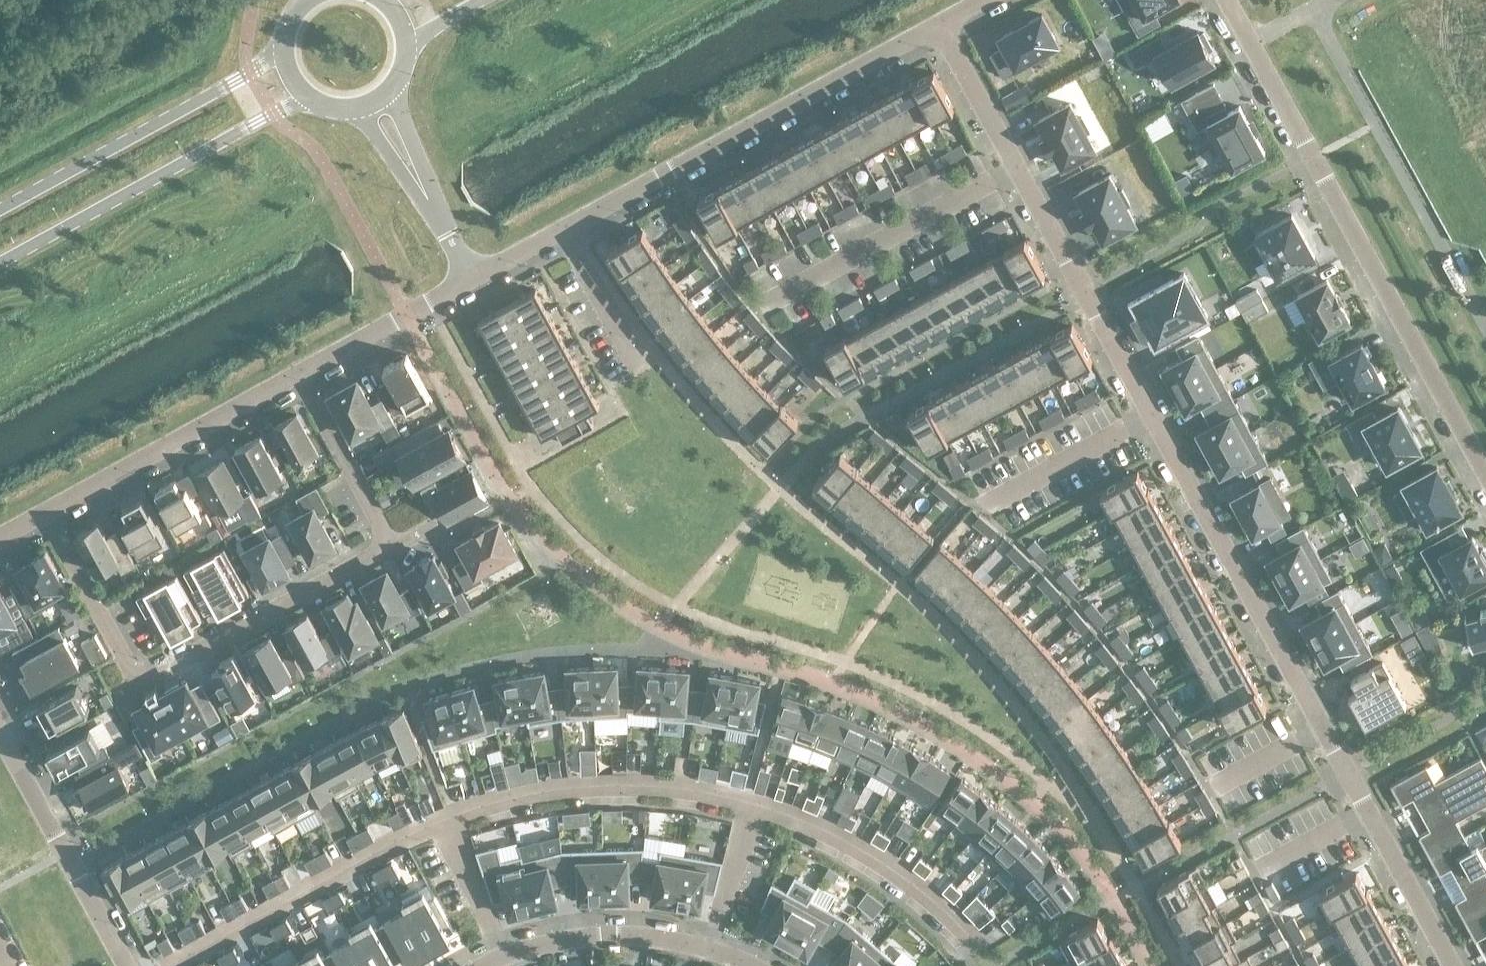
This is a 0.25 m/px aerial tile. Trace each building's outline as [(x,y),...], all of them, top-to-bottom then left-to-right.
[(1138,34),(1159,23),(1153,12),(1176,0),(1119,0),(1138,34)] [(1411,40),(1458,125),(1466,120),(1485,156),(1485,0),(1483,0),(1411,40)] [(1015,28),(999,37),(1004,47),(990,54),(1002,77),(1018,68),(1017,66),(1057,44),(1041,14),(1025,23),(1023,24),(1018,27),(1017,27),(1015,28)] [(1200,34),(1198,31),(1166,48),(1159,36),(1137,48),(1144,62),(1156,55),(1172,84),(1214,61),(1208,50),(1212,48),(1203,32),(1200,34)] [(1098,50),(1104,60),(1115,54),(1110,44),(1098,50)] [(915,81),(914,82),(934,119),(953,109),(933,72),(916,82),(915,81)] [(933,120),(934,119),(914,82),(896,91),(916,128),(932,119),(933,120)] [(1213,84),(1190,97),(1202,118),(1205,116),(1209,123),(1207,124),(1208,125),(1232,168),(1231,168),(1232,170),(1234,169),(1262,153),(1263,153),(1265,152),(1264,150),(1263,151),(1255,135),(1249,123),(1248,123),(1240,108),(1239,106),(1237,107),(1227,113),(1223,106),(1225,105),(1213,84)] [(896,91),(878,101),(898,138),(916,128),(896,91)] [(1015,91),(1000,99),(1008,113),(1023,105),(1015,91)] [(878,101),(860,111),(880,147),(898,138),(878,101)] [(1038,120),(1063,166),(1094,149),(1086,133),(1089,131),(1081,117),(1078,119),(1069,103),(1038,120)] [(860,111),(842,121),(862,157),(880,147),(860,111)] [(842,121),(824,131),(844,167),(862,157),(842,121)] [(824,131),(806,140),(826,177),(844,167),(824,131)] [(806,140),(788,150),(808,187),(826,177),(806,140)] [(961,144),(951,150),(956,158),(966,153),(961,144)] [(790,197),(808,187),(788,150),(770,160),(790,197)] [(945,164),(956,158),(951,150),(940,156),(945,164)] [(770,160),(752,170),(772,206),(790,197),(770,160)] [(930,172),(926,164),(915,169),(920,178),(930,172)] [(909,184),(920,178),(915,169),(905,175),(909,184)] [(752,170),(734,180),(754,216),(772,206),(752,170)] [(1077,193),(1103,240),(1135,223),(1126,206),(1129,204),(1122,190),(1118,192),(1109,175),(1077,193)] [(1186,176),(1176,181),(1181,191),(1192,185),(1186,176)] [(734,180),(716,190),(737,227),(738,226),(737,225),(754,216),(734,180)] [(895,192),(890,183),(879,189),(884,198),(895,192)] [(874,203),(884,198),(879,189),(869,195),(874,203)] [(718,237),(737,227),(716,190),(715,190),(716,191),(698,201),(718,237)] [(854,203),(844,208),(848,217),(859,211),(854,203)] [(798,214),(804,228),(820,220),(813,206),(798,214)] [(838,223),(848,217),(844,208),(833,214),(838,223)] [(1291,215),(1254,235),(1258,241),(1246,248),(1255,264),(1267,258),(1277,277),(1314,257),(1291,215)] [(673,222),(680,232),(688,226),(681,216),(673,222)] [(1007,228),(1002,219),(992,225),(997,234),(1007,228)] [(807,228),(812,237),(822,231),(818,223),(807,228)] [(997,234),(992,225),(981,231),(986,239),(997,234)] [(695,236),(688,226),(680,232),(686,242),(695,236)] [(801,243),(812,237),(807,228),(797,234),(801,243)] [(618,270),(616,271),(617,272),(654,248),(642,230),(607,252),(618,270)] [(967,239),(956,244),(961,253),(971,247),(967,239)] [(1025,239),(1005,250),(1026,287),(1027,286),(1027,285),(1045,275),(1025,239)] [(771,248),(776,257),(787,251),(782,242),(771,248)] [(961,253),(956,244),(946,250),(950,259),(961,253)] [(655,250),(654,248),(617,272),(629,290),(664,266),(654,251),(655,250)] [(766,262),(776,257),(771,248),(761,254),(766,262)] [(695,254),(702,264),(710,259),(703,249),(695,254)] [(1008,297),(1026,287),(1005,250),(1004,250),(1005,251),(988,260),(1008,297)] [(748,272),(758,266),(754,258),(743,263),(748,272)] [(930,258),(920,264),(925,273),(935,267),(930,258)] [(702,264),(709,274),(717,268),(710,259),(702,264)] [(764,267),(770,277),(783,270),(777,260),(764,267)] [(990,307),(1008,297),(988,260),(970,270),(990,307)] [(925,273),(920,264),(909,270),(914,279),(925,273)] [(676,283),(664,266),(629,290),(641,307),(676,283)] [(972,316),(990,307),(970,270),(952,280),(972,316)] [(1273,273),(1259,280),(1270,301),(1284,293),(1273,273)] [(1184,274),(1127,305),(1128,306),(1135,318),(1134,318),(1135,320),(1138,319),(1137,319),(1141,317),(1156,344),(1207,316),(1184,274)] [(895,278),(884,284),(889,293),(899,287),(895,278)] [(954,326),(972,316),(952,280),(934,290),(954,326)] [(1335,293),(1335,294),(1327,280),(1297,296),(1320,338),(1350,321),(1342,307),(1343,307),(1335,293)] [(718,288),(725,297),(733,290),(725,281),(718,288)] [(688,299),(676,283),(641,307),(654,325),(688,299)] [(889,293),(884,284),(874,290),(878,298),(889,293)] [(525,295),(507,305),(518,325),(547,310),(535,289),(525,295)] [(1257,289),(1235,301),(1241,311),(1262,299),(1257,289)] [(741,299),(733,290),(725,297),(733,306),(741,299)] [(934,290),(916,300),(936,336),(954,326),(934,290)] [(859,298),(848,303),(853,312),(864,306),(859,298)] [(701,316),(688,299),(654,325),(667,342),(701,316)] [(918,346),(936,336),(916,300),(898,310),(918,346)] [(1263,300),(1241,312),(1247,322),(1268,311),(1263,300)] [(853,312),(848,303),(838,309),(842,318),(853,312)] [(518,325),(507,305),(478,321),(489,341),(518,325)] [(547,310),(518,325),(528,344),(557,329),(547,310)] [(898,310),(880,319),(900,356),(918,346),(898,310)] [(743,317),(751,326),(759,320),(751,311),(743,317)] [(825,328),(835,322),(830,313),(820,319),(825,328)] [(713,332),(701,316),(667,342),(680,359),(713,332)] [(880,319),(862,329),(882,366),(900,356),(880,319)] [(767,329),(759,320),(751,326),(759,335),(767,329)] [(500,360),(528,344),(518,325),(489,341),(500,360)] [(1053,334),(1052,334),(1072,372),(1092,361),(1072,325),(1054,335),(1053,334)] [(557,329),(528,344),(539,363),(567,348),(557,329)] [(845,337),(844,338),(864,375),(882,366),(862,329),(846,338),(845,337)] [(680,359),(694,375),(726,347),(713,332),(680,359)] [(1071,373),(1072,372),(1052,334),(1034,344),(1054,381),(1071,372),(1071,373)] [(1204,346),(1198,335),(1176,347),(1182,358),(1162,369),(1174,390),(1216,367),(1204,346)] [(863,376),(864,375),(844,338),(825,348),(845,385),(862,375),(863,376)] [(769,347),(778,355),(784,348),(776,340),(769,347)] [(1327,352),(1309,361),(1324,389),(1341,380),(1353,402),(1384,385),(1376,369),(1375,367),(1371,361),(1372,360),(1370,359),(1361,343),(1331,360),(1327,352)] [(510,379),(539,363),(528,344),(500,360),(510,379)] [(1036,390),(1054,381),(1034,344),(1016,354),(1036,390)] [(740,363),(726,347),(694,375),(707,391),(740,363)] [(567,348),(539,363),(549,382),(578,367),(567,348)] [(793,356),(784,348),(778,355),(786,364),(793,356)] [(396,360),(383,367),(390,379),(378,386),(394,414),(405,407),(409,413),(432,401),(406,354),(402,357),(402,356),(401,357),(402,357),(396,360),(396,359),(395,360),(396,360)] [(1016,354),(998,364),(1018,400),(1036,390),(1016,354)] [(520,398),(549,382),(539,363),(510,379),(520,398)] [(707,391),(722,407),(753,378),(740,363),(707,391)] [(1000,410),(1018,400),(998,364),(980,374),(1000,410)] [(1299,365),(1290,370),(1293,377),(1303,372),(1299,365)] [(578,367),(549,382),(559,401),(588,386),(578,367)] [(797,374),(806,382),(813,375),(804,367),(797,374)] [(1227,388),(1216,367),(1174,390),(1185,411),(1205,400),(1210,411),(1233,399),(1227,388)] [(982,420),(1000,410),(980,374),(962,383),(982,420)] [(822,383),(813,375),(806,382),(815,390),(822,383)] [(767,393),(753,378),(722,407),(736,422),(767,393)] [(356,382),(330,396),(352,436),(377,423),(381,430),(394,423),(381,400),(370,406),(356,382)] [(531,417),(559,401),(549,382),(520,398),(531,417)] [(964,429),(982,420),(962,383),(944,393),(964,429)] [(575,419),(585,414),(599,406),(588,386),(559,401),(570,421),(575,419)] [(1095,389),(1085,395),(1090,404),(1100,398),(1095,389)] [(780,406),(767,393),(736,422),(751,437),(782,406),(781,405),(780,406)] [(948,439),(964,429),(944,393),(927,403),(947,440),(948,440),(948,439)] [(1079,409),(1090,404),(1085,395),(1074,401),(1079,409)] [(1208,453),(1250,431),(1233,399),(1211,411),(1216,422),(1197,432),(1208,453)] [(554,430),(570,421),(559,401),(531,417),(542,437),(554,431),(554,430)] [(928,451),(947,440),(927,403),(925,404),(926,405),(908,414),(928,451)] [(798,422),(782,406),(751,437),(752,439),(754,437),(769,452),(798,422)] [(1381,466),(1386,463),(1388,466),(1419,449),(1411,433),(1410,432),(1406,425),(1407,425),(1406,424),(1397,408),(1376,420),(1371,411),(1347,424),(1352,435),(1366,427),(1378,449),(1373,452),(1381,466)] [(1060,409),(1049,414),(1054,423),(1064,417),(1060,409)] [(575,419),(582,432),(592,426),(585,414),(575,419)] [(1039,420),(1043,429),(1054,423),(1049,414),(1039,420)] [(296,415),(273,427),(294,466),(317,453),(296,415)] [(582,432),(575,419),(570,421),(554,430),(554,431),(561,443),(582,432)] [(437,421),(373,456),(373,457),(394,445),(415,483),(463,457),(448,430),(444,433),(437,421)] [(1024,428),(1013,434),(1018,443),(1029,437),(1024,428)] [(874,430),(868,438),(877,445),(883,438),(874,430)] [(1245,475),(1268,462),(1250,431),(1208,453),(1220,475),(1239,464),(1245,475)] [(1003,440),(1008,448),(1018,443),(1013,434),(1003,440)] [(247,489),(254,485),(260,496),(285,482),(260,437),(235,450),(237,454),(230,458),(247,489)] [(893,445),(883,438),(877,445),(886,453),(893,445)] [(988,448),(978,454),(982,462),(993,457),(988,448)] [(828,499),(827,501),(828,502),(857,469),(840,454),(813,486),(828,499)] [(972,468),(982,462),(978,454),(967,459),(972,468)] [(906,456),(899,463),(909,471),(915,463),(906,456)] [(223,461),(197,475),(218,513),(238,502),(248,521),(260,515),(249,495),(243,498),(223,461)] [(924,471),(915,463),(909,471),(918,478),(924,471)] [(954,478),(964,472),(960,463),(949,469),(954,478)] [(1406,483),(1404,484),(1405,486),(1406,486),(1421,515),(1418,516),(1420,520),(1424,528),(1426,532),(1430,530),(1438,526),(1438,525),(1441,523),(1440,520),(1458,510),(1458,511),(1460,509),(1459,508),(1458,508),(1451,494),(1445,482),(1445,483),(1437,469),(1436,467),(1434,468),(1435,468),(1406,484),(1406,483)] [(1259,468),(1252,471),(1256,478),(1262,475),(1259,468)] [(828,502),(843,515),(871,484),(857,472),(858,470),(857,469),(828,502)] [(1137,472),(1101,492),(1111,511),(1149,491),(1148,489),(1147,490),(1137,472)] [(433,496),(447,521),(486,500),(471,473),(440,491),(435,482),(420,490),(426,500),(433,496)] [(1246,522),(1252,533),(1253,536),(1255,534),(1265,528),(1271,539),(1285,531),(1270,503),(1280,497),(1270,478),(1235,497),(1234,496),(1232,498),(1233,500),(1234,500),(1240,511),(1239,511),(1240,513),(1241,512),(1245,521),(1246,523),(1246,522)] [(155,492),(177,531),(192,523),(197,531),(209,524),(210,525),(211,524),(206,514),(201,517),(186,489),(181,491),(175,481),(155,492)] [(938,481),(931,489),(940,497),(947,489),(938,481)] [(1351,483),(1340,489),(1347,500),(1357,495),(1351,483)] [(886,497),(871,484),(843,515),(859,528),(886,497)] [(311,559),(334,546),(318,516),(328,510),(315,488),(297,498),(304,512),(290,520),(311,559)] [(956,497),(947,489),(940,497),(950,504),(956,497)] [(1158,509),(1149,491),(1111,511),(1112,513),(1113,512),(1122,528),(1158,509)] [(386,494),(378,499),(384,509),(391,505),(386,494)] [(901,510),(886,497),(859,528),(874,542),(901,510)] [(141,499),(122,510),(130,523),(124,527),(139,555),(164,541),(141,499)] [(1168,526),(1158,509),(1122,528),(1132,546),(1168,526)] [(917,524),(901,510),(874,542),(890,555),(917,524)] [(972,523),(982,531),(988,523),(979,515),(972,523)] [(98,523),(77,535),(80,540),(76,542),(84,556),(88,554),(97,572),(116,562),(122,572),(135,565),(117,533),(106,539),(98,523)] [(473,537),(460,544),(468,558),(453,566),(465,588),(481,580),(477,572),(514,552),(499,523),(485,530),(483,531),(483,532),(475,536),(473,537)] [(997,531),(988,523),(982,531),(991,538),(997,531)] [(890,555),(906,570),(933,538),(917,524),(890,555)] [(1178,544),(1168,526),(1132,546),(1142,564),(1178,544)] [(1278,581),(1320,558),(1303,527),(1280,539),(1286,549),(1267,560),(1278,581)] [(217,528),(207,534),(212,543),(222,538),(217,528)] [(268,538),(245,550),(265,586),(287,573),(283,565),(295,558),(281,533),(269,540),(268,538)] [(1427,560),(1435,575),(1448,568),(1460,589),(1459,590),(1461,592),(1463,591),(1463,590),(1485,578),(1485,562),(1485,560),(1485,559),(1485,558),(1481,549),(1479,550),(1473,538),(1473,537),(1472,535),(1470,536),(1470,537),(1452,546),(1446,535),(1421,549),(1427,560)] [(1361,537),(1349,544),(1355,555),(1367,548),(1361,537)] [(1027,547),(1035,556),(1043,549),(1034,540),(1027,547)] [(940,543),(912,575),(929,589),(957,558),(940,543)] [(1006,552),(1015,560),(1022,553),(1013,544),(1006,552)] [(1142,564),(1151,582),(1188,563),(1178,544),(1142,564)] [(1385,544),(1373,550),(1381,564),(1392,558),(1385,544)] [(242,603),(240,599),(249,594),(224,549),(184,571),(194,589),(199,586),(214,613),(217,612),(219,615),(242,603)] [(1051,557),(1043,549),(1035,556),(1044,564),(1051,557)] [(45,552),(28,561),(29,563),(17,569),(26,585),(14,592),(27,616),(57,600),(54,595),(65,589),(45,552)] [(1030,561),(1022,553),(1015,560),(1023,568),(1030,561)] [(418,563),(408,569),(429,608),(455,595),(445,576),(447,575),(448,576),(449,576),(441,561),(440,561),(440,563),(438,564),(433,555),(431,557),(430,555),(417,561),(418,563)] [(973,572),(957,558),(929,589),(944,603),(973,572)] [(1331,579),(1320,558),(1278,581),(1290,602),(1331,579)] [(1198,581),(1188,563),(1151,582),(1161,601),(1198,581)] [(177,565),(167,570),(171,577),(177,574),(181,572),(177,565)] [(1394,565),(1385,570),(1393,583),(1402,578),(1394,565)] [(141,571),(145,578),(151,574),(147,568),(141,571)] [(1056,577),(1064,586),(1071,579),(1063,570),(1056,577)] [(386,571),(365,583),(375,602),(371,604),(381,621),(384,619),(385,620),(405,609),(409,616),(421,610),(409,589),(399,594),(386,571)] [(988,587),(973,572),(944,603),(958,617),(988,587)] [(195,628),(193,625),(202,620),(177,574),(171,577),(136,597),(146,615),(152,612),(166,639),(170,637),(172,641),(195,628)] [(1044,576),(1037,583),(1045,592),(1052,585),(1044,576)] [(1079,588),(1071,579),(1064,586),(1072,595),(1079,588)] [(1208,599),(1198,581),(1161,601),(1171,618),(1208,599)] [(1060,594),(1052,585),(1045,592),(1053,600),(1060,594)] [(1003,602),(988,587),(958,617),(973,632),(1003,602)] [(1355,622),(1337,590),(1315,602),(1321,613),(1302,624),(1313,645),(1355,622)] [(329,603),(325,605),(351,651),(376,638),(356,602),(352,604),(347,593),(343,595),(341,592),(327,599),(329,603)] [(33,635),(22,615),(15,620),(0,593),(0,654),(33,635)] [(1217,617),(1208,599),(1171,618),(1181,636),(1217,617)] [(973,632),(987,646),(1018,617),(1003,602),(973,632)] [(1084,608),(1091,618),(1099,611),(1091,602),(1084,608)] [(1066,616),(1074,625),(1082,618),(1074,609),(1066,616)] [(1464,617),(1472,648),(1473,648),(1473,647),(1485,644),(1485,610),(1480,611),(1481,613),(1466,617),(1465,617),(1464,617)] [(1107,620),(1099,611),(1091,618),(1099,627),(1107,620)] [(307,615),(286,626),(306,662),(310,670),(342,653),(331,632),(320,638),(307,615)] [(1032,633),(1018,617),(987,646),(1001,661),(1032,633)] [(1227,634),(1217,617),(1181,636),(1191,654),(1227,634)] [(1089,627),(1082,618),(1074,625),(1082,634),(1089,627)] [(73,620),(63,625),(69,635),(78,629),(73,620)] [(1355,622),(1313,645),(1325,666),(1344,655),(1350,666),(1372,654),(1355,622)] [(1409,625),(1399,630),(1402,637),(1412,631),(1409,625)] [(1433,625),(1415,634),(1421,645),(1436,637),(1433,625)] [(76,661),(77,661),(64,638),(60,641),(55,631),(59,629),(58,628),(17,650),(29,672),(24,675),(29,684),(32,690),(72,668),(71,668),(78,664),(76,661)] [(257,642),(247,648),(254,662),(247,666),(254,678),(261,674),(268,686),(274,698),(292,688),(290,685),(304,677),(289,648),(280,653),(268,632),(255,639),(257,642)] [(1046,649),(1032,633),(1001,661),(1014,677),(1046,649)] [(95,634),(82,642),(93,662),(106,655),(95,634)] [(1110,640),(1117,650),(1125,644),(1118,634),(1110,640)] [(1237,652),(1227,634),(1191,654),(1201,672),(1237,652)] [(384,636),(377,640),(385,655),(392,651),(384,636)] [(1413,636),(1401,642),(1414,664),(1425,658),(1413,636)] [(1095,650),(1102,659),(1110,653),(1103,644),(1095,650)] [(1133,653),(1125,644),(1117,650),(1125,659),(1133,653)] [(1060,665),(1046,649),(1014,677),(1028,693),(1060,665)] [(1247,670),(1237,652),(1201,672),(1210,690),(1247,670)] [(1102,659),(1110,669),(1118,663),(1110,653),(1102,659)] [(212,672),(221,689),(212,694),(218,706),(227,701),(232,709),(255,697),(233,656),(219,663),(222,667),(212,672)] [(1357,692),(1348,697),(1365,727),(1406,705),(1382,662),(1351,679),(1357,692)] [(1074,682),(1060,665),(1028,693),(1041,709),(1074,682)] [(592,667),(594,717),(627,716),(627,688),(618,689),(616,666),(592,667)] [(627,688),(627,716),(660,718),(664,668),(639,666),(637,689),(627,688)] [(592,667),(567,668),(568,691),(558,692),(561,714),(561,719),(594,717),(592,667)] [(1135,673),(1142,682),(1150,677),(1143,667),(1135,673)] [(664,668),(660,718),(693,721),(697,694),(687,693),(688,670),(664,668)] [(1218,707),(1219,709),(1257,688),(1247,670),(1210,690),(1219,706),(1218,707)] [(476,689),(490,687),(487,671),(474,673),(476,689)] [(548,694),(544,671),(519,676),(528,720),(561,714),(558,692),(548,694)] [(697,694),(693,721),(726,727),(735,678),(711,673),(707,695),(697,694)] [(499,703),(490,704),(495,726),(528,720),(519,676),(495,680),(499,703)] [(1142,682),(1149,692),(1157,686),(1150,677),(1142,682)] [(735,678),(726,727),(758,733),(765,706),(755,704),(759,682),(735,678)] [(1122,685),(1129,695),(1137,689),(1130,679),(1122,685)] [(165,693),(161,695),(182,733),(186,731),(187,734),(200,726),(199,724),(206,720),(208,724),(220,718),(206,692),(196,698),(186,681),(179,685),(178,684),(165,692),(165,693)] [(1041,709),(1053,725),(1087,699),(1074,682),(1041,709)] [(496,731),(495,726),(490,704),(480,707),(473,685),(450,692),(464,740),(496,731)] [(76,686),(37,708),(50,731),(89,710),(76,686)] [(1257,690),(1257,688),(1219,709),(1230,728),(1266,708),(1256,690),(1257,690)] [(1144,698),(1137,689),(1129,695),(1136,704),(1144,698)] [(107,692),(99,696),(105,707),(113,702),(107,692)] [(464,740),(450,692),(426,699),(432,721),(423,724),(433,750),(464,740)] [(806,700),(784,694),(771,734),(792,741),(806,700)] [(143,704),(136,709),(147,729),(137,735),(151,761),(162,754),(158,746),(165,742),(167,745),(180,738),(178,735),(182,733),(161,695),(157,697),(157,696),(143,704)] [(1100,716),(1087,699),(1053,725),(1065,741),(1100,716)] [(827,708),(806,700),(792,741),(813,748),(827,708)] [(1159,706),(1166,716),(1174,710),(1167,700),(1159,706)] [(849,716),(827,708),(813,748),(832,756),(849,716)] [(403,709),(380,719),(397,756),(401,766),(423,757),(403,709)] [(1181,720),(1174,710),(1166,716),(1172,726),(1181,720)] [(1260,711),(1233,726),(1243,743),(1269,729),(1260,711)] [(1147,721),(1154,731),(1162,725),(1156,715),(1147,721)] [(870,725),(849,716),(832,756),(852,764),(870,725)] [(1112,733),(1100,716),(1065,741),(1077,758),(1112,733)] [(380,719),(356,730),(375,766),(397,756),(380,719)] [(228,725),(220,729),(226,740),(234,735),(228,725)] [(890,735),(870,725),(852,764),(871,773),(890,735)] [(1154,731),(1161,741),(1169,735),(1162,725),(1154,731)] [(1206,758),(1223,745),(1220,742),(1229,735),(1220,725),(1195,745),(1206,758)] [(1475,732),(1481,743),(1485,740),(1485,726),(1475,732)] [(1192,737),(1185,727),(1177,732),(1183,743),(1192,737)] [(58,771),(76,762),(81,771),(109,756),(103,746),(100,748),(89,728),(47,751),(58,771)] [(356,730),(334,742),(354,778),(375,766),(356,730)] [(1124,751),(1112,733),(1077,758),(1089,774),(1124,751)] [(910,746),(890,735),(871,773),(890,783),(910,746)] [(136,742),(75,775),(81,786),(74,791),(84,810),(130,786),(119,767),(143,754),(136,742)] [(334,742),(313,754),(333,789),(337,798),(359,786),(354,778),(334,742)] [(930,757),(910,746),(890,783),(908,794),(930,757)] [(579,750),(581,775),(597,774),(595,749),(579,750)] [(1136,768),(1124,751),(1089,774),(1100,791),(1136,768)] [(1180,752),(1172,757),(1178,768),(1186,762),(1180,752)] [(313,754),(292,765),(312,801),(333,789),(313,754)] [(950,770),(930,757),(908,794),(927,806),(950,770)] [(1485,781),(1485,768),(1480,757),(1435,782),(1425,765),(1390,784),(1401,804),(1413,798),(1422,816),(1485,781)] [(603,759),(603,784),(633,785),(634,760),(603,759)] [(687,759),(683,788),(709,792),(711,776),(702,774),(704,762),(687,759)] [(496,789),(509,786),(503,761),(490,764),(496,789)] [(549,762),(551,778),(561,777),(559,761),(549,762)] [(1193,773),(1186,762),(1178,768),(1184,778),(1193,773)] [(292,765),(271,777),(295,821),(302,833),(323,822),(312,801),(292,765)] [(760,767),(753,791),(765,794),(771,771),(760,767)] [(1147,786),(1136,768),(1100,791),(1111,809),(1147,786)] [(733,770),(729,785),(744,788),(748,773),(733,770)] [(271,777),(250,788),(274,832),(295,821),(271,777)] [(980,791),(961,778),(936,812),(954,825),(980,791)] [(1485,804),(1485,784),(1485,782),(1485,781),(1422,816),(1430,829),(1418,836),(1429,855),(1464,836),(1456,820),(1485,804)] [(774,797),(782,800),(785,788),(778,786),(774,797)] [(1158,805),(1147,786),(1111,809),(1121,826),(1158,805)] [(828,787),(825,793),(836,798),(839,792),(828,787)] [(250,788),(229,800),(253,844),(254,846),(275,835),(274,832),(250,788)] [(1203,790),(1195,795),(1201,805),(1209,800),(1203,790)] [(998,805),(980,791),(954,825),(971,839),(998,805)] [(439,793),(428,798),(433,811),(444,806),(439,793)] [(378,818),(393,812),(387,796),(371,802),(378,818)] [(814,799),(807,796),(802,807),(810,810),(814,799)] [(810,810),(817,813),(822,802),(814,799),(810,810)] [(229,800),(208,811),(228,847),(232,855),(253,844),(229,800)] [(1215,811),(1209,800),(1201,805),(1206,816),(1215,811)] [(1015,820),(998,805),(971,839),(987,852),(1015,820)] [(1168,822),(1158,805),(1121,826),(1131,844),(1170,823),(1169,821),(1168,822)] [(407,807),(398,811),(404,824),(413,819),(407,807)] [(645,810),(633,810),(633,820),(645,820),(645,810)] [(208,811),(187,823),(206,859),(228,847),(208,811)] [(387,817),(394,829),(404,824),(398,811),(387,817)] [(850,816),(842,812),(837,823),(844,826),(850,816)] [(844,826),(851,830),(857,819),(850,816),(844,826)] [(1032,836),(1015,820),(987,852),(1003,867),(1032,836)] [(187,823),(166,834),(190,878),(211,867),(206,859),(187,823)] [(1181,843),(1170,823),(1131,844),(1132,846),(1134,844),(1144,862),(1181,843)] [(723,847),(726,829),(713,827),(709,845),(723,847)] [(357,833),(364,846),(374,840),(367,828),(357,833)] [(884,834),(877,830),(870,840),(877,845),(884,834)] [(346,839),(353,852),(364,846),(357,833),(346,839)] [(166,834),(145,846),(169,890),(190,878),(166,834)] [(877,845),(884,849),(890,839),(884,834),(877,845)] [(1018,882),(1049,853),(1032,836),(1003,867),(1018,882)] [(1477,845),(1471,848),(1464,836),(1429,855),(1439,874),(1451,868),(1458,882),(1485,866),(1485,843),(1479,847),(1477,845)] [(145,846),(124,857),(143,893),(148,901),(169,890),(145,846)] [(534,909),(522,861),(523,861),(521,856),(501,861),(497,846),(476,851),(492,896),(504,893),(505,894),(510,915),(534,909)] [(642,875),(643,859),(643,858),(643,848),(603,849),(604,900),(629,899),(628,877),(628,876),(642,875)] [(604,900),(603,849),(561,851),(562,851),(565,878),(579,877),(579,879),(579,900),(604,900)] [(315,856),(321,869),(332,863),(325,851),(315,856)] [(522,861),(534,909),(557,904),(552,881),(565,878),(562,851),(523,861),(522,861)] [(643,859),(642,875),(656,878),(652,900),(675,904),(684,855),(660,851),(659,860),(643,858),(643,859)] [(1032,898),(1065,871),(1049,853),(1018,882),(1032,898)] [(684,855),(675,904),(700,908),(703,887),(704,886),(716,888),(723,861),(684,855)] [(304,862),(311,875),(321,869),(315,856),(304,862)] [(1230,861),(1235,870),(1244,865),(1239,856),(1230,861)] [(124,857),(103,869),(122,905),(143,893),(124,857)] [(926,863),(919,858),(912,868),(919,873),(926,863)] [(395,874),(390,863),(382,868),(387,879),(395,874)] [(919,873),(925,877),(932,868),(926,863),(919,873)] [(1157,887),(1168,906),(1207,885),(1196,865),(1157,887)] [(1249,874),(1244,865),(1235,870),(1240,879),(1249,874)] [(1458,882),(1466,895),(1454,902),(1465,921),(1485,909),(1485,866),(1458,882)] [(834,882),(839,873),(828,867),(823,876),(834,882)] [(374,872),(379,883),(387,879),(382,868),(374,872)] [(1079,890),(1065,871),(1032,898),(1045,916),(1079,890)] [(1356,872),(1319,892),(1330,912),(1367,891),(1367,889),(1366,890),(1356,872)] [(273,879),(279,892),(290,886),(283,874),(273,879)] [(856,875),(845,893),(865,906),(877,888),(856,875)] [(262,885),(269,898),(279,892),(273,879),(262,885)] [(950,882),(942,891),(948,897),(956,888),(950,882)] [(1264,885),(1273,901),(1280,897),(1279,896),(1271,882),(1265,885),(1264,885)] [(786,943),(807,903),(807,902),(771,883),(763,904),(776,911),(765,931),(786,943)] [(1167,908),(1176,925),(1217,903),(1207,885),(1168,906),(1169,907),(1167,908)] [(948,897),(954,902),(962,893),(956,888),(948,897)] [(1377,909),(1367,891),(1330,912),(1331,913),(1332,913),(1341,929),(1377,909)] [(343,903),(337,892),(329,897),(335,907),(343,903)] [(1250,897),(1255,906),(1263,901),(1259,892),(1250,897)] [(231,903),(237,915),(248,909),(241,897),(231,903)] [(335,907),(329,897),(321,901),(327,912),(335,907)] [(450,943),(445,935),(452,931),(433,897),(426,901),(425,897),(404,909),(429,954),(450,943)] [(831,941),(846,919),(809,898),(807,902),(807,903),(786,943),(807,955),(818,936),(818,935),(831,941)] [(1268,910),(1263,901),(1255,906),(1259,915),(1268,910)] [(220,908),(227,921),(237,915),(231,903),(220,908)] [(1217,903),(1176,925),(1186,943),(1221,924),(1212,907),(1217,904),(1217,903)] [(983,914),(978,908),(969,916),(974,922),(983,914)] [(408,965),(429,954),(404,909),(383,920),(385,923),(379,926),(398,961),(404,957),(408,965)] [(1387,927),(1377,909),(1341,929),(1351,947),(1387,927)] [(1465,921),(1475,940),(1485,934),(1485,909),(1465,921)] [(974,922),(979,928),(988,920),(983,914),(974,922)] [(1010,915),(1001,923),(1006,929),(1016,921),(1010,915)] [(1285,923),(1290,933),(1299,929),(1293,918),(1285,923)] [(828,965),(861,965),(878,946),(846,919),(831,941),(841,951),(840,952),(828,965)] [(899,925),(905,931),(911,925),(905,919),(899,925)] [(1097,919),(1066,937),(1059,940),(1070,960),(1110,938),(1110,937),(1108,938),(1097,919)] [(188,926),(195,938),(206,932),(199,920),(188,926)] [(290,932),(284,921),(276,925),(282,936),(290,932)] [(1221,924),(1186,943),(1196,961),(1231,942),(1236,939),(1226,921),(1221,924)] [(282,936),(276,925),(268,930),(274,941),(282,936)] [(178,931),(185,944),(195,938),(188,926),(178,931)] [(353,941),(367,965),(394,965),(392,964),(398,961),(379,926),(374,930),(372,926),(351,937),(353,941)] [(1397,945),(1387,927),(1351,947),(1360,965),(1397,945)] [(1278,928),(1269,932),(1274,941),(1283,937),(1278,928)] [(1305,939),(1299,929),(1290,933),(1296,944),(1305,939)] [(157,943),(164,955),(174,949),(167,937),(157,943)] [(353,941),(351,937),(331,949),(332,952),(327,955),(333,965),(367,965),(353,941)] [(1288,946),(1283,937),(1274,941),(1279,950),(1288,946)] [(1110,938),(1070,960),(1073,965),(1102,965),(1120,956),(1110,938)] [(1198,965),(1229,965),(1233,964),(1234,965),(1241,961),(1231,942),(1196,961),(1198,965)] [(1397,945),(1360,965),(1361,965),(1401,965),(1407,963),(1397,945)] [(878,946),(861,965),(901,965),(878,946)] [(224,954),(230,965),(238,961),(232,950),(224,954)] [(230,965),(224,954),(216,959),(220,965),(228,965),(230,965)] [(1304,959),(1308,965),(1315,965),(1319,964),(1313,954),(1304,959)] [(327,955),(321,958),(319,955),(299,965),(333,965),(327,955)] [(1120,956),(1102,965),(1126,965),(1120,956)]
